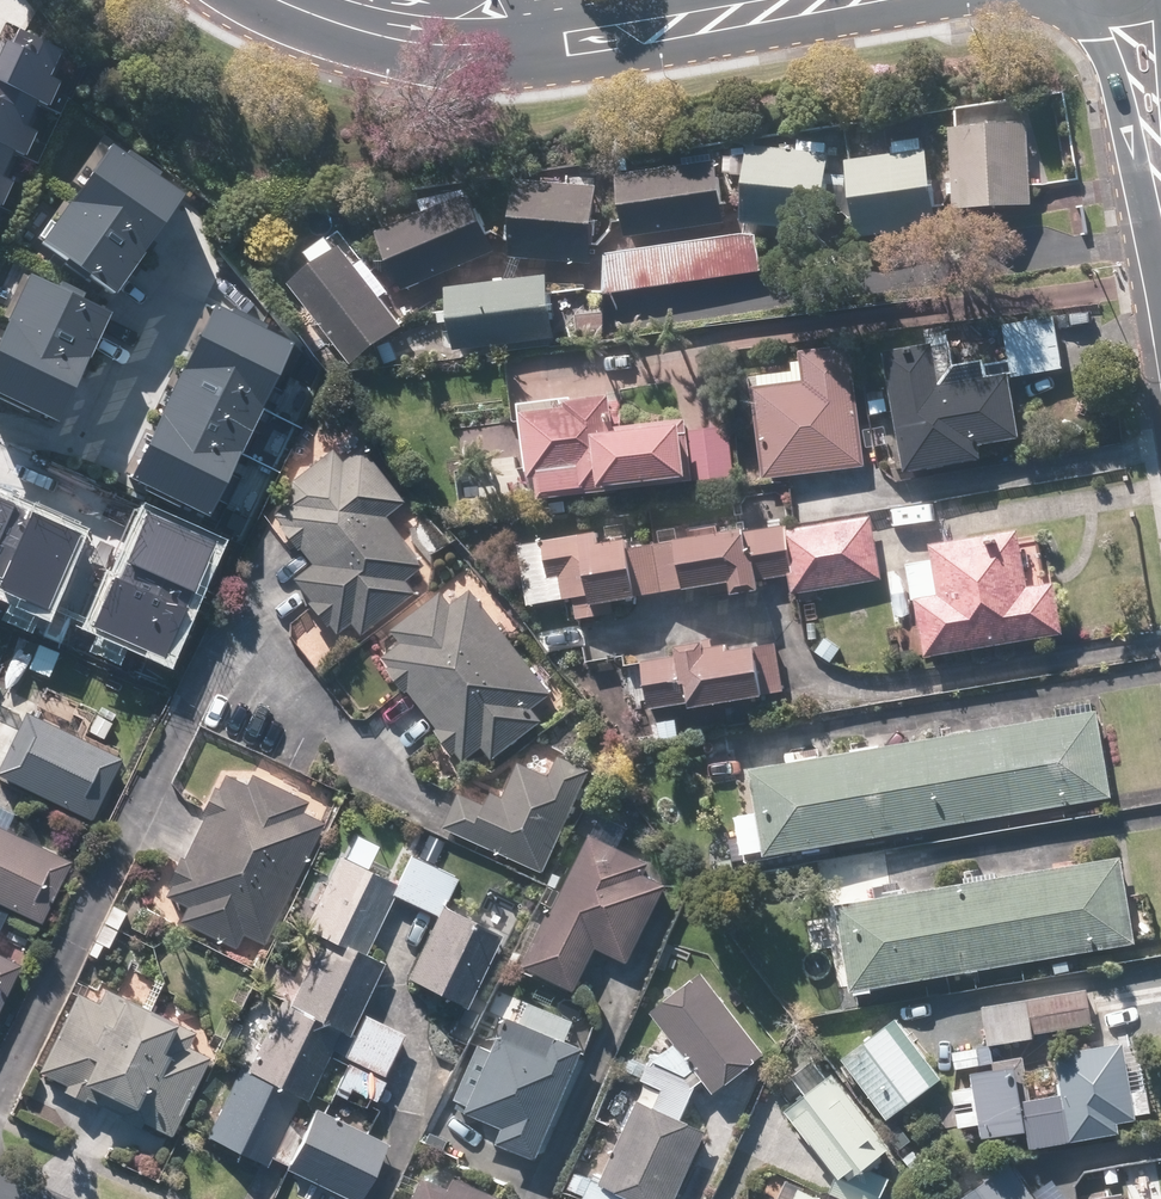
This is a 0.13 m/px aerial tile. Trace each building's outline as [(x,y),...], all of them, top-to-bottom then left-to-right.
[(72,49),(14,22),(0,52),(0,77),(48,100),(72,49)] [(48,100),(0,77),(0,139),(25,150),(48,100)] [(1026,128),(944,130),(947,215),(1028,213),(1026,128)] [(25,150),(0,139),(0,200),(1,201),(25,150)] [(33,242),(108,295),(177,199),(102,146),(33,242)] [(825,155),(746,148),(739,224),(818,231),(825,155)] [(926,154),(846,165),(856,239),(936,228),(926,154)] [(715,164),(610,180),(619,241),(724,226),(715,164)] [(512,184),(508,263),(591,267),(595,188),(512,184)] [(376,236),(401,296),(496,254),(471,195),(376,236)] [(384,286),(340,232),(307,259),(316,270),(290,291),(352,367),(402,327),(374,293),(384,286)] [(756,235),(605,255),(610,294),(761,274),(756,235)] [(52,425),(106,313),(25,275),(0,327),(0,401),(52,425)] [(549,279),(445,292),(453,352),(556,339),(549,279)] [(125,483),(203,521),(287,346),(208,308),(125,483)] [(1052,320),(1003,327),(1010,380),(1059,373),(1052,320)] [(977,447),(1018,440),(1008,378),(988,381),(985,362),(951,367),(947,344),(882,355),(902,473),(979,461),(977,447)] [(851,346),(790,353),(792,373),(748,379),(761,482),(866,469),(851,346)] [(526,499),(689,489),(685,425),(612,429),(610,399),(520,405),(526,499)] [(728,422),(685,425),(689,489),(732,486),(728,422)] [(401,502),(359,447),(339,462),(330,451),(281,488),(291,500),(270,516),(306,563),(289,576),(336,638),(352,625),(361,637),(412,599),(400,584),(421,568),(391,528),(418,508),(409,496),(401,502)] [(53,612),(85,531),(0,497),(0,591),(53,612)] [(143,510),(94,624),(174,658),(223,544),(143,510)] [(729,590),(730,599),(762,595),(760,580),(793,576),(785,522),(597,547),(595,532),(517,543),(525,608),(573,602),(576,623),(613,617),(611,606),(729,590)] [(872,523),(789,533),(796,593),(879,583),(872,523)] [(932,564),(908,568),(924,661),(1064,638),(1056,585),(1027,590),(1018,533),(929,547),(932,564)] [(449,608),(439,595),(387,636),(397,649),(379,663),(461,767),(481,751),(493,765),(544,724),(533,710),(553,694),(471,591),(449,608)] [(688,703),(690,713),(763,701),(754,648),(727,652),(725,640),(672,649),(674,658),(641,664),(649,710),(688,703)] [(734,818),(741,861),(1112,799),(1097,711),(1089,712),(1087,700),(1052,706),(1054,718),(747,769),(754,815),(734,818)] [(0,759),(0,781),(86,824),(118,759),(23,712),(0,759)] [(459,795),(443,832),(544,875),(589,771),(558,758),(549,778),(517,765),(497,811),(459,795)] [(242,937),(265,948),(322,822),(302,812),(307,801),(248,774),(243,785),(221,775),(163,901),(187,912),(181,926),(236,951),(242,937)] [(39,926),(68,861),(0,831),(0,909),(39,926)] [(648,864),(588,835),(524,969),(576,994),(597,951),(626,965),(664,885),(643,875),(648,864)] [(338,855),(302,931),(322,941),(290,1010),(282,1006),(248,1078),(231,1070),(202,1132),(345,1198),(362,1198),(388,1145),(314,1110),(307,1125),(294,1119),(326,1050),(383,1077),(402,1036),(364,1018),(385,973),(360,961),(388,900),(394,888),(375,878),(384,858),(354,844),(346,860),(338,855)] [(402,982),(471,1014),(506,941),(443,911),(459,879),(409,855),(394,888),(388,900),(431,921),(402,982)] [(1118,855),(836,906),(853,998),(1135,946),(1118,855)] [(17,964),(0,957),(0,1002),(17,964)] [(702,972),(648,1013),(714,1099),(768,1058),(702,972)] [(194,1035),(83,980),(36,1074),(171,1141),(211,1061),(187,1049),(194,1035)] [(576,1025),(515,1000),(493,1053),(478,1047),(453,1107),(504,1128),(497,1144),(542,1163),(588,1052),(568,1044),(576,1025)] [(1128,1106),(1110,1013),(997,1035),(1015,1128),(1128,1106)] [(892,1018),(839,1061),(890,1124),(943,1080),(892,1018)] [(650,1074),(601,1183),(575,1171),(564,1194),(576,1198),(680,1198),(710,1133),(683,1120),(694,1094),(650,1074)] [(891,1148),(833,1075),(785,1112),(843,1186),(891,1148)] [(961,1198),(1036,1198),(1012,1164),(961,1198)] [(455,1178),(449,1191),(423,1179),(413,1198),(501,1198),(455,1178)]
